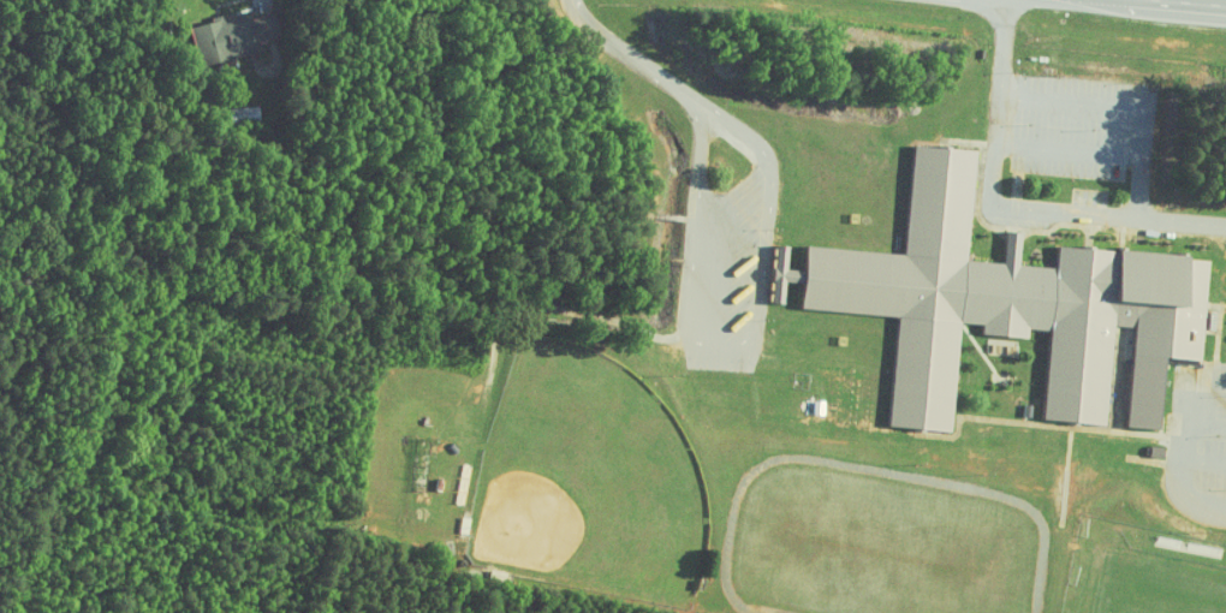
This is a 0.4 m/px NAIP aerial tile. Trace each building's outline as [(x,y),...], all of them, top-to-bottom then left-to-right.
[(283,39),(276,12),(252,18),(250,10),(192,25),(201,61),(283,39)] [(1225,255),(1062,246),(1060,267),(1025,265),(1026,231),(1010,230),(1008,261),(974,260),(980,148),(917,144),(911,251),(808,246),(806,269),(792,268),(793,245),(779,244),(776,299),(789,300),(790,281),(808,282),(807,308),(901,313),(895,426),(958,429),(963,328),(1053,332),(1049,419),(1112,423),(1117,325),(1138,326),(1132,426),(1165,428),(1225,255)]
